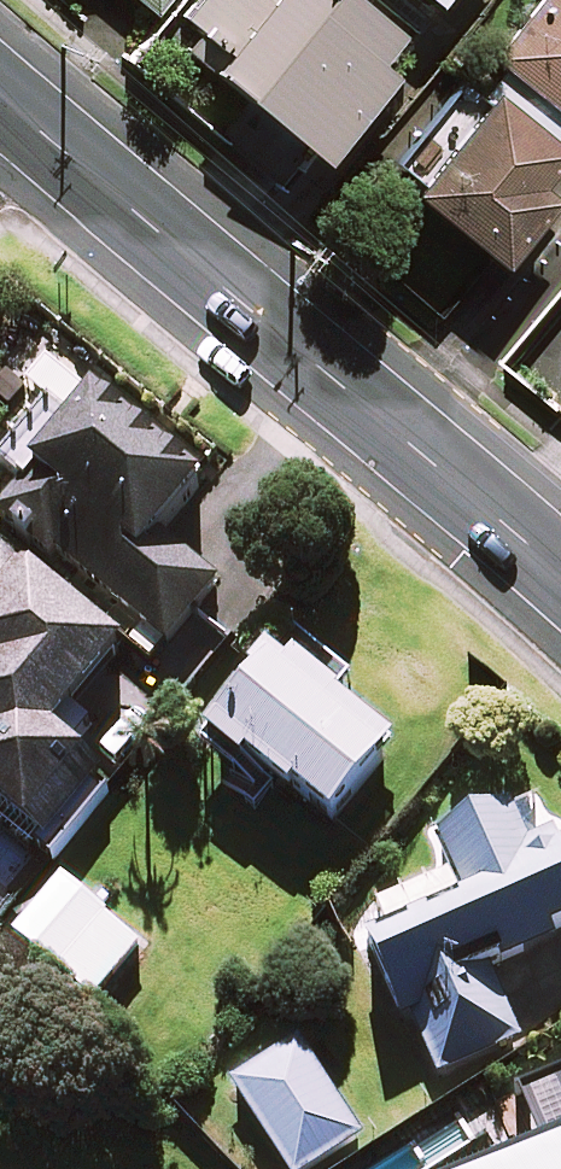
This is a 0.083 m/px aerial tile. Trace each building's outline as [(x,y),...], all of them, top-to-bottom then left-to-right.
[(154,9),(161,0),(143,0),(154,9)] [(318,149),(390,64),(376,52),(396,29),(361,0),(197,0),(185,14),(217,40),(205,54),(318,149)] [(385,160),(490,252),(545,189),(529,175),(560,139),(560,0),(543,0),(496,53),(508,64),(483,93),(461,73),(385,160)] [(55,403),(4,466),(26,484),(0,516),(0,517),(51,558),(57,551),(169,643),(219,581),(165,537),(208,484),(101,397),(79,423),(55,403)] [(2,545),(0,547),(0,798),(52,839),(105,772),(54,732),(125,643),(2,545)] [(344,687),(290,643),(214,737),(243,760),(224,784),(259,812),(282,783),(332,822),(395,743),(336,696),(344,687)] [(542,790),(438,834),(454,872),(361,912),(407,1019),(415,1015),(440,1074),(520,1040),(490,970),(560,939),(560,835),(542,790)] [(141,944),(64,879),(18,933),(95,999),(141,944)] [(301,1043),(237,1085),(290,1168),(315,1168),(363,1138),(301,1043)] [(509,1105),(532,1168),(560,1168),(560,1077),(509,1105)]
